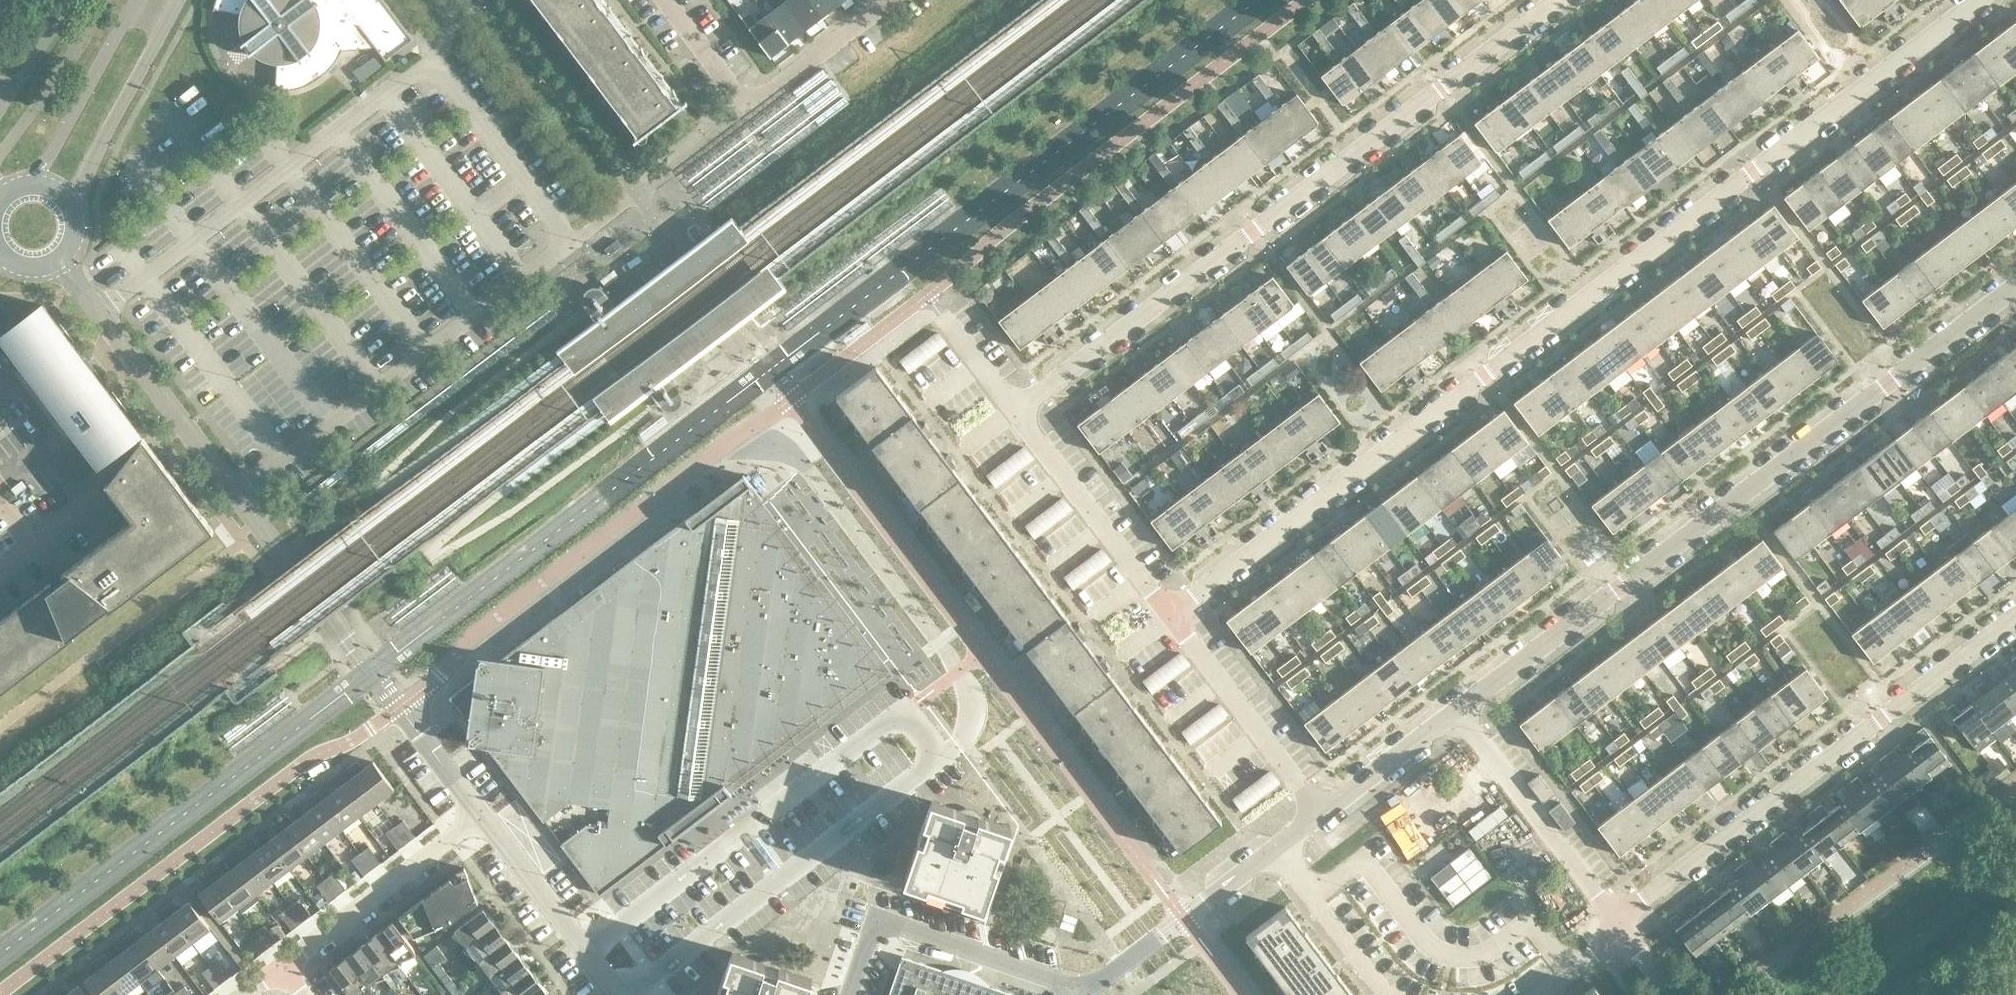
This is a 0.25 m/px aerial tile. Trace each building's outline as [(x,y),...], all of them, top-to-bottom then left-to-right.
[(214,2),(214,5),(213,7),(212,10),(214,10),(214,8),(241,14),(241,16),(240,18),(240,19),(240,21),(240,23),(240,24),(240,26),(240,27),(241,29),(241,30),(241,32),(242,33),(242,35),(243,37),(244,38),(244,40),(242,42),(243,43),(245,42),(251,50),(249,51),(250,53),(253,51),(254,52),(255,53),(257,54),(258,55),(259,56),(261,57),(262,58),(264,58),(265,59),(267,59),(268,60),(270,60),(271,61),(273,61),(275,61),(277,61),(323,26),(358,0),(215,0),(214,2)] [(323,26),(341,50),(375,47),(385,60),(388,58),(413,38),(384,0),(358,0),(323,26)] [(536,2),(568,44),(574,40),(587,57),(581,61),(600,86),(606,82),(619,99),(613,103),(632,128),(638,124),(645,133),(686,102),(685,100),(682,102),(676,95),(673,87),(671,88),(662,76),(663,75),(657,70),(644,53),(641,45),(639,46),(630,34),(631,33),(625,28),(612,11),(609,3),(607,4),(604,0),(534,0),(536,2)] [(784,2),(805,29),(822,16),(810,0),(782,0),(784,2)] [(837,0),(810,0),(822,16),(839,3),(837,0)] [(1427,0),(1419,0),(1407,9),(1428,37),(1445,24),(1427,0)] [(1454,0),(1427,0),(1445,24),(1463,11),(1454,0)] [(1463,11),(1478,0),(1454,0),(1463,11)] [(1653,0),(1634,0),(1629,4),(1651,32),(1668,19),(1653,0)] [(1681,0),(1653,0),(1668,19),(1685,6),(1681,0)] [(1738,4),(1743,11),(1756,1),(1756,0),(1743,0),(1738,4)] [(1859,26),(1886,6),(1888,9),(1882,14),(1888,22),(1895,17),(1896,19),(1900,17),(1898,15),(1905,10),(1898,1),(1892,6),(1889,3),(1893,0),(1839,0),(1859,26)] [(805,29),(784,2),(766,15),(787,42),(805,29)] [(1363,15),(1353,2),(1346,7),(1356,20),(1363,15)] [(1651,32),(1629,4),(1612,17),(1633,45),(1651,32)] [(1743,11),(1738,4),(1724,14),(1729,21),(1743,11)] [(746,8),(738,14),(770,55),(787,42),(766,15),(756,22),(746,8)] [(1771,8),(1766,12),(1772,20),(1777,16),(1771,8)] [(1428,37),(1407,9),(1389,22),(1411,50),(1428,37)] [(1373,29),(1363,15),(1356,20),(1366,34),(1373,29)] [(1633,45),(1612,17),(1595,30),(1616,59),(1633,45)] [(1717,20),(1703,30),(1709,37),(1722,27),(1717,20)] [(1411,50),(1389,22),(1372,35),(1394,64),(1411,50)] [(341,50),(323,26),(277,61),(275,89),(273,89),(273,90),(276,90),(279,90),(281,90),(284,90),(286,90),(289,90),(292,89),(294,89),(297,88),(299,87),(302,86),(304,85),(307,84),(309,83),(312,82),(314,81),(316,79),(318,78),(320,76),(322,75),(324,73),(326,71),(328,69),(330,68),(332,66),(333,63),(335,61),(336,59),(338,57),(339,55),(340,52),(341,50)] [(2009,27),(2002,32),(2001,31),(1991,39),(2015,71),(2015,37),(2009,27)] [(1328,41),(1318,28),(1311,33),(1321,47),(1328,41)] [(1818,57),(1797,29),(1724,84),(1745,113),(1789,80),(1791,83),(1784,88),(1790,95),(1797,90),(1799,93),(1802,91),(1800,88),(1806,83),(1801,75),(1794,80),(1792,77),(1818,57)] [(1616,59),(1595,30),(1577,43),(1599,72),(1616,59)] [(1709,37),(1703,30),(1690,40),(1695,47),(1709,37)] [(1727,34),(1719,40),(1726,49),(1734,43),(1727,34)] [(1394,64),(1372,35),(1355,48),(1377,77),(1394,64)] [(2015,71),(1991,39),(1980,46),(1981,48),(1974,53),(1998,84),(2015,71)] [(1338,55),(1328,41),(1321,47),(1332,60),(1338,55)] [(1599,72),(1577,43),(1560,56),(1582,85),(1599,72)] [(1682,46),(1668,57),(1674,63),(1687,53),(1682,46)] [(1377,77),(1355,48),(1338,61),(1359,90),(1377,77)] [(1696,56),(1706,69),(1713,64),(1703,50),(1696,56)] [(1998,84),(1974,53),(1967,59),(1966,57),(1956,65),(1981,97),(1998,84)] [(1582,85),(1560,56),(1543,69),(1564,98),(1582,85)] [(1674,63),(1668,57),(1655,67),(1660,74),(1674,63)] [(374,58),(352,74),(360,84),(382,68),(374,58)] [(1359,90),(1338,61),(1320,75),(1341,103),(1359,90)] [(1723,77),(1713,64),(1706,69),(1716,82),(1723,77)] [(1981,97),(1956,65),(1946,73),(1947,74),(1940,79),(1964,110),(1981,97)] [(1620,71),(1630,84),(1637,79),(1627,66),(1620,71)] [(1564,98),(1543,69),(1526,82),(1547,111),(1564,98)] [(1268,87),(1258,74),(1251,79),(1261,92),(1268,87)] [(1662,82),(1672,95),(1679,90),(1669,76),(1662,82)] [(1647,93),(1637,79),(1630,84),(1640,98),(1647,93)] [(1964,110),(1940,79),(1933,85),(1932,83),(1922,91),(1946,124),(1964,110)] [(1547,111),(1526,82),(1509,95),(1530,124),(1547,111)] [(1745,113),(1724,84),(1706,97),(1728,126),(1745,113)] [(1278,100),(1268,87),(1261,92),(1271,106),(1278,100)] [(1689,103),(1679,90),(1672,95),(1682,108),(1689,103)] [(1946,124),(1922,91),(1912,99),(1913,100),(1906,105),(1929,137),(1946,124)] [(1317,121),(1296,93),(1278,107),(1299,135),(1317,121)] [(1530,124),(1509,95),(1491,109),(1513,137),(1530,124)] [(1728,126),(1706,97),(1689,110),(1711,139),(1728,126)] [(1613,98),(1600,109),(1605,116),(1619,105),(1613,98)] [(1234,113),(1223,100),(1217,105),(1227,118),(1234,113)] [(1627,108),(1637,121),(1644,116),(1634,103),(1627,108)] [(1929,137),(1906,105),(1899,111),(1898,109),(1887,117),(1912,150),(1929,137)] [(1299,135),(1278,107),(1261,120),(1282,148),(1299,135)] [(2015,107),(2006,115),(2011,122),(2015,118),(2015,108),(2015,107)] [(1513,137),(1491,109),(1473,122),(1495,151),(1513,137)] [(1605,116),(1600,109),(1586,119),(1592,126),(1605,116)] [(1711,139),(1689,110),(1672,123),(1693,152),(1711,139)] [(1244,127),(1234,113),(1227,118),(1237,132),(1244,127)] [(1655,129),(1644,116),(1637,121),(1648,135),(1655,129)] [(1912,150),(1887,117),(1877,125),(1878,126),(1871,132),(1894,163),(1912,150)] [(1282,148),(1261,120),(1243,133),(1265,161),(1282,148)] [(1693,152),(1672,123),(1655,137),(1676,165),(1693,152)] [(1579,125),(1565,135),(1571,142),(1584,131),(1579,125)] [(1199,139),(1189,126),(1182,131),(1192,144),(1199,139)] [(1991,126),(1981,133),(1986,141),(1996,133),(1991,126)] [(1593,134),(1603,147),(1610,142),(1600,129),(1593,134)] [(1894,163),(1871,132),(1864,137),(1863,135),(1852,144),(1877,176),(1894,163)] [(1265,161),(1243,133),(1226,146),(1248,174),(1265,161)] [(1459,133),(1441,147),(1463,175),(1481,161),(1459,133)] [(1986,141),(1981,133),(1971,141),(1977,148),(1986,141)] [(1571,142),(1565,135),(1552,145),(1557,152),(1571,142)] [(1676,165),(1655,137),(1637,150),(1659,178),(1676,165)] [(2005,145),(2000,138),(1990,146),(1996,153),(2005,145)] [(1209,153),(1199,139),(1192,144),(1203,158),(1209,153)] [(1620,156),(1610,142),(1603,147),(1613,161),(1620,156)] [(1877,176),(1852,144),(1842,151),(1843,153),(1836,158),(1860,189),(1877,176)] [(1248,174),(1226,146),(1209,159),(1230,187),(1248,174)] [(1996,153),(1990,146),(1981,153),(1986,160),(1996,153)] [(1463,175),(1441,147),(1424,160),(1446,188),(1463,175)] [(1577,147),(1572,151),(1576,157),(1582,153),(1577,147)] [(1659,178),(1637,150),(1620,163),(1642,191),(1659,178)] [(1545,151),(1531,161),(1536,168),(1550,158),(1545,151)] [(1165,165),(1155,152),(1148,157),(1158,170),(1165,165)] [(1955,153),(1946,160),(1952,167),(1961,160),(1955,153)] [(1860,189),(1836,158),(1829,163),(1828,162),(1818,170),(1843,202),(1860,189)] [(1230,187),(1209,159),(1192,172),(1213,200),(1230,187)] [(1446,188),(1424,160),(1407,173),(1428,201),(1446,188)] [(1952,167),(1946,160),(1937,167),(1942,174),(1952,167)] [(1536,168),(1531,161),(1518,171),(1523,178),(1536,168)] [(1642,191),(1620,163),(1546,219),(1568,247),(1595,227),(1597,230),(1591,235),(1597,243),(1604,238),(1605,240),(1608,238),(1607,236),(1614,231),(1607,222),(1601,227),(1598,224),(1642,191)] [(1971,171),(1965,164),(1956,172),(1961,179),(1971,171)] [(1175,179),(1165,165),(1158,170),(1168,184),(1175,179)] [(1843,202),(1818,170),(1808,177),(1809,179),(1802,184),(1826,215),(1843,202)] [(1213,200),(1192,172),(1175,185),(1196,214),(1213,200)] [(1961,179),(1956,172),(1946,179),(1952,186),(1961,179)] [(1428,201),(1407,173),(1390,186),(1411,214),(1428,201)] [(1130,192),(1120,178),(1113,183),(1123,197),(1130,192)] [(1912,186),(1919,196),(1926,190),(1919,181),(1912,186)] [(1999,194),(2015,215),(2015,181),(1999,194)] [(1826,215),(1802,184),(1795,190),(1794,188),(1783,196),(1808,229),(1826,215)] [(1196,214),(1175,185),(1157,198),(1179,227),(1196,214)] [(1411,214),(1390,186),(1372,199),(1394,228),(1411,214)] [(1494,189),(1481,199),(1486,206),(1500,196),(1494,189)] [(1934,200),(1926,190),(1919,196),(1926,205),(1934,200)] [(1140,205),(1130,192),(1123,197),(1134,210),(1140,205)] [(1904,192),(1895,199),(1900,206),(1910,199),(1904,192)] [(1999,194),(1982,207),(2002,233),(2009,228),(2010,229),(2015,225),(2015,215),(1999,194)] [(1179,227),(1157,198),(1140,211),(1161,240),(1179,227)] [(1394,228),(1372,199),(1355,212),(1376,241),(1394,228)] [(1486,206),(1481,199),(1468,209),(1473,216),(1486,206)] [(1900,206),(1895,199),(1885,206),(1891,213),(1900,206)] [(1096,218),(1085,204),(1079,210),(1089,223),(1096,218)] [(1798,237),(1773,204),(1762,212),(1763,214),(1756,219),(1780,250),(1798,237)] [(1919,211),(1913,204),(1904,211),(1909,218),(1919,211)] [(2002,233),(1982,207),(1965,220),(1986,248),(1996,240),(1995,239),(2002,233)] [(1161,240),(1140,211),(1123,224),(1144,253),(1161,240)] [(1909,218),(1904,211),(1894,218),(1900,225),(1909,218)] [(1376,241),(1355,212),(1338,225),(1359,254),(1376,241)] [(1460,215),(1447,225),(1452,232),(1465,222),(1460,215)] [(731,251),(714,263),(735,292),(750,281),(765,299),(772,294),(784,285),(763,259),(753,246),(731,217),(718,226),(714,229),(731,251)] [(1106,231),(1096,218),(1089,223),(1099,236),(1106,231)] [(1870,218),(1860,225),(1866,232),(1875,225),(1870,218)] [(1780,250),(1756,219),(1749,225),(1748,223),(1738,231),(1762,263),(1780,250)] [(1986,248),(1965,220),(1947,233),(1967,259),(1975,254),(1976,255),(1986,248)] [(1144,253),(1123,224),(1105,238),(1127,266),(1144,253)] [(1359,254),(1338,225),(1321,238),(1342,267),(1359,254)] [(1452,232),(1447,225),(1433,235),(1438,242),(1452,232)] [(1866,232),(1860,225),(1851,233),(1856,240),(1866,232)] [(1884,237),(1879,230),(1869,237),(1875,244),(1884,237)] [(1061,244),(1051,231),(1044,236),(1054,249),(1061,244)] [(1762,263),(1738,231),(1727,238),(1729,240),(1721,245),(1745,276),(1762,263)] [(1967,259),(1947,233),(1930,246),(1951,274),(1961,266),(1960,265),(1967,259)] [(1398,240),(1408,253),(1415,248),(1404,235),(1398,240)] [(1875,244),(1869,237),(1860,244),(1865,252),(1875,244)] [(1127,266),(1105,238),(1088,251),(1110,279),(1127,266)] [(1342,267),(1321,238),(1303,251),(1325,280),(1342,267)] [(1071,257),(1061,244),(1054,249),(1065,263),(1071,257)] [(1745,276),(1721,245),(1714,251),(1713,249),(1703,257),(1728,289),(1745,276)] [(1835,245),(1825,252),(1831,259),(1840,252),(1835,245)] [(1951,274),(1930,246),(1913,259),(1933,286),(1940,280),(1941,282),(1951,274)] [(1425,262),(1415,248),(1408,253),(1418,267),(1425,262)] [(1527,278),(1505,250),(1359,361),(1380,390),(1407,369),(1409,372),(1403,378),(1409,386),(1416,381),(1417,383),(1421,380),(1419,378),(1426,373),(1419,365),(1413,370),(1410,367),(1497,301),(1499,304),(1493,309),(1499,318),(1506,313),(1507,315),(1510,312),(1509,310),(1516,305),(1509,297),(1503,302),(1500,299),(1527,278)] [(1110,279),(1088,251),(1071,264),(1092,292),(1110,279)] [(1325,280),(1303,251),(1285,265),(1307,293),(1325,280)] [(1435,255),(1426,261),(1431,268),(1440,262),(1435,255)] [(1728,289),(1703,257),(1693,265),(1694,266),(1687,271),(1711,302),(1728,289)] [(1849,264),(1844,257),(1834,264),(1840,271),(1849,264)] [(1933,286),(1913,259),(1896,272),(1917,300),(1927,292),(1926,291),(1933,286)] [(1820,267),(1815,260),(1805,267),(1811,274),(1820,267)] [(1092,292),(1071,264),(998,319),(1019,348),(1046,327),(1048,331),(1042,336),(1048,344),(1055,339),(1056,341),(1059,338),(1058,337),(1065,332),(1058,323),(1052,328),(1049,325),(1092,292)] [(1391,267),(1377,277),(1383,284),(1396,274),(1391,267)] [(1711,302),(1687,271),(1680,277),(1679,275),(1669,283),(1693,316),(1711,302)] [(1422,285),(1412,272),(1405,277),(1415,290),(1422,285)] [(1917,300),(1896,272),(1879,285),(1899,312),(1906,306),(1907,308),(1917,300)] [(1272,276),(1254,289),(1275,318),(1293,304),(1272,276)] [(1383,284),(1377,277),(1364,288),(1369,295),(1383,284)] [(1789,279),(1780,286),(1785,294),(1795,286),(1789,279)] [(1693,316),(1669,283),(1659,291),(1660,292),(1653,297),(1676,329),(1693,316)] [(1432,299),(1422,285),(1415,290),(1425,304),(1432,299)] [(1899,312),(1879,285),(1861,299),(1882,327),(1893,318),(1892,317),(1899,312)] [(1785,294),(1780,286),(1770,294),(1776,301),(1785,294)] [(607,390),(593,400),(607,418),(638,395),(625,376),(684,331),(703,317),(681,288),(603,348),(589,329),(557,353),(571,371),(585,360),(591,369),(601,382),(607,390)] [(1275,318),(1254,289),(1236,302),(1258,331),(1275,318)] [(1389,290),(1380,297),(1384,303),(1394,296),(1389,290)] [(1357,293),(1343,304),(1348,310),(1362,300),(1357,293)] [(1676,329),(1653,297),(1646,303),(1644,301),(1634,309),(1659,342),(1676,329)] [(1795,305),(1790,298),(1780,305),(1785,312),(1795,305)] [(1258,331),(1236,302),(1219,315),(1241,344),(1258,331)] [(139,432),(42,304),(2,334),(28,368),(20,374),(35,393),(38,390),(55,412),(51,415),(66,434),(74,429),(99,462),(139,432)] [(1348,310),(1343,304),(1330,314),(1335,321),(1348,310)] [(1755,305),(1745,312),(1751,320),(1760,312),(1755,305)] [(1659,342),(1634,309),(1624,317),(1625,319),(1618,324),(1641,355),(1659,342)] [(1751,320),(1745,312),(1736,320),(1741,327),(1751,320)] [(1241,344),(1219,315),(1202,328),(1223,357),(1241,344)] [(1770,324),(1764,317),(1755,324),(1760,332),(1770,324)] [(1641,355),(1618,324),(1611,329),(1610,328),(1599,336),(1624,368),(1641,355)] [(1760,332),(1755,324),(1745,332),(1750,339),(1760,332)] [(1223,357),(1202,328),(1185,341),(1206,370),(1223,357)] [(1306,331),(1293,341),(1299,348),(1312,338),(1306,331)] [(1721,331),(1711,339),(1716,346),(1726,339),(1721,331)] [(908,371),(945,343),(937,332),(900,360),(908,371)] [(1837,360),(1816,333),(1798,346),(1818,373),(1825,367),(1826,369),(1837,360)] [(1624,368),(1599,336),(1600,338),(1595,341),(1594,340),(1582,349),(1607,381),(1624,368)] [(1716,346),(1711,339),(1701,346),(1707,353),(1716,346)] [(1206,370),(1185,341),(1167,355),(1189,383),(1206,370)] [(1299,348),(1293,341),(1280,351),(1285,359),(1299,348)] [(1735,350),(1730,343),(1720,350),(1726,358),(1735,350)] [(1818,373),(1798,346),(1781,359),(1802,387),(1812,379),(1811,378),(1818,373)] [(2015,348),(2008,353),(2007,352),(1997,359),(2015,384),(2015,348)] [(1607,381),(1582,349),(1572,356),(1573,358),(1566,363),(1590,394),(1607,381)] [(1726,358),(1720,350),(1711,358),(1716,365),(1726,358)] [(1189,383),(1167,355),(1150,368),(1171,396),(1189,383)] [(1272,357),(1259,367),(1264,374),(1278,364),(1272,357)] [(1686,358),(1676,365),(1682,372),(1691,365),(1686,358)] [(1802,387),(1781,359),(1764,372),(1784,399),(1791,393),(1792,395),(1802,387)] [(1997,359),(1987,367),(1988,369),(1981,374),(2002,401),(2015,390),(2015,384),(1997,359)] [(1281,370),(1275,375),(1280,381),(1286,377),(1288,380),(1299,371),(1293,362),(1281,370)] [(1590,394),(1566,363),(1559,368),(1558,367),(1548,375),(1573,407),(1590,394)] [(1682,372),(1676,365),(1667,372),(1672,379),(1682,372)] [(920,425),(875,366),(835,397),(845,410),(849,407),(865,429),(862,432),(918,506),(928,520),(932,517),(948,538),(945,541),(964,566),(967,564),(974,573),(984,585),(980,588),(999,613),(1003,610),(1019,632),(1016,635),(1082,723),(1086,720),(1094,731),(1102,742),(1099,744),(1118,769),(1122,767),(1131,780),(1138,788),(1134,791),(1154,816),(1157,814),(1173,835),(1170,838),(1180,851),(1220,821),(1105,668),(1109,665),(1105,659),(1105,660),(1102,656),(1098,659),(1081,637),(1085,634),(1082,630),(1083,630),(1078,625),(1074,628),(950,465),(955,462),(948,453),(944,456),(927,434),(931,431),(928,427),(924,422),(920,425)] [(1264,374),(1259,367),(1245,377),(1251,385),(1264,374)] [(1171,396),(1150,368),(1107,401),(1104,397),(1111,392),(1104,384),(1098,389),(1096,387),(1093,390),(1094,391),(1088,396),(1094,405),(1101,400),(1103,403),(1076,423),(1098,452),(1171,396)] [(1701,377),(1695,369),(1686,377),(1691,384),(1701,377)] [(1784,399),(1764,372),(1746,385),(1768,413),(1778,405),(1777,404),(1784,399)] [(2002,401),(1981,374),(1974,379),(1973,378),(1963,386),(1985,414),(2002,401)] [(1573,407),(1548,375),(1538,382),(1539,384),(1532,389),(1555,420),(1573,407)] [(1691,384),(1686,377),(1676,384),(1681,391),(1691,384)] [(1238,383),(1224,393),(1230,401),(1243,390),(1238,383)] [(1768,413),(1746,385),(1729,398),(1749,425),(1756,419),(1757,421),(1768,413)] [(1642,391),(1649,401),(1656,395),(1649,386),(1642,391)] [(1985,414),(1963,386),(1953,393),(1954,395),(1947,400),(1967,427),(1985,414)] [(1555,420),(1532,389),(1525,395),(1524,393),(1513,401),(1537,434),(1555,420)] [(1339,421),(1317,393),(1150,520),(1171,548),(1198,528),(1200,531),(1194,536),(1200,544),(1207,539),(1209,542),(1212,540),(1210,537),(1217,532),(1210,523),(1204,529),(1201,525),(1253,486),(1256,489),(1249,494),(1256,502),(1262,497),(1264,500),(1267,498),(1265,495),(1272,490),(1266,481),(1259,487),(1257,483),(1309,444),(1311,447),(1305,452),(1311,460),(1318,455),(1320,458),(1323,456),(1321,453),(1328,448),(1321,439),(1314,445),(1312,441),(1339,421)] [(1230,401),(1224,393),(1211,404),(1216,411),(1230,401)] [(1663,405),(1656,395),(1649,401),(1656,410),(1663,405)] [(1634,397),(1625,404),(1630,411),(1640,404),(1634,397)] [(1749,425),(1729,398),(1712,411),(1733,439),(1743,431),(1742,430),(1749,425)] [(1967,427),(1947,400),(1940,405),(1939,404),(1928,412),(1950,440),(1967,427)] [(1630,411),(1625,404),(1615,411),(1620,419),(1630,411)] [(1203,409),(1190,420),(1195,427),(1209,417),(1203,409)] [(1493,419),(1486,424),(1509,455),(1527,442),(1503,409),(1492,417),(1493,419)] [(1649,416),(1643,409),(1634,416),(1639,423),(1649,416)] [(1733,439),(1712,411),(1694,425),(1715,453),(1716,452),(1715,450),(1722,446),(1723,447),(1733,439)] [(1950,440),(1928,412),(1927,412),(1929,414),(1922,418),(1921,417),(1911,425),(1933,454),(1950,440)] [(1639,423),(1634,416),(1624,423),(1629,431),(1639,423)] [(1195,427),(1190,420),(1176,430),(1182,437),(1195,427)] [(1600,423),(1590,430),(1596,437),(1605,430),(1600,423)] [(1509,455),(1486,424),(1479,429),(1477,428),(1467,436),(1492,468),(1509,455)] [(1715,453),(1694,425),(1677,438),(1697,464),(1704,459),(1705,460),(1715,453)] [(1933,454),(1911,425),(1901,433),(1902,434),(1895,440),(1915,467),(1933,454)] [(1596,437),(1590,430),(1581,437),(1586,445),(1596,437)] [(2005,442),(2011,449),(2015,445),(2015,436),(2015,434),(2005,442)] [(1614,442),(1609,435),(1599,442),(1605,449),(1614,442)] [(129,455),(107,483),(106,482),(105,483),(133,519),(62,573),(63,575),(64,574),(66,575),(62,578),(51,586),(50,584),(51,583),(50,582),(0,620),(0,692),(74,636),(73,635),(71,636),(71,634),(106,607),(108,608),(107,609),(108,610),(213,530),(142,436),(140,437),(141,439),(129,455)] [(1492,468),(1467,436),(1457,443),(1458,445),(1451,450),(1475,481),(1492,468)] [(1697,464),(1677,438),(1660,451),(1681,479),(1691,471),(1690,470),(1697,464)] [(1915,467),(1895,440),(1888,445),(1887,443),(1877,451),(1898,480),(1915,467)] [(1605,449),(1599,442),(1590,449),(1595,457),(1605,449)] [(2011,449),(2005,442),(1996,449),(2001,456),(2011,449)] [(987,474),(996,486),(1032,458),(1024,447),(987,474)] [(1180,448),(1169,456),(1179,470),(1191,461),(1180,448)] [(1475,481),(1451,450),(1444,456),(1443,454),(1433,462),(1458,494),(1475,481)] [(1555,457),(1560,464),(1570,457),(1564,450),(1555,457)] [(1681,479),(1660,451),(1643,464),(1663,490),(1670,485),(1671,486),(1681,479)] [(1898,480),(1877,451),(1866,459),(1867,460),(1860,466),(1881,493),(1898,480)] [(2015,454),(2005,461),(2010,468),(2015,464),(2015,455),(2015,454)] [(1458,494),(1433,462),(1423,469),(1424,471),(1417,476),(1440,507),(1458,494)] [(1579,469),(1573,462),(1564,469),(1569,476),(1579,469)] [(1971,468),(1978,477),(1986,472),(1978,462),(1971,468)] [(1122,463),(1112,470),(1122,483),(1132,476),(1122,463)] [(1663,490),(1643,464),(1626,477),(1647,505),(1657,497),(1656,496),(1663,490)] [(1550,472),(1545,465),(1535,472),(1541,479),(1550,472)] [(1881,493),(1860,466),(1853,471),(1852,470),(1842,477),(1864,506),(1881,493)] [(1993,481),(1986,472),(1978,477),(1986,487),(1993,481)] [(1964,473),(1954,481),(1960,488),(1969,481),(1964,473)] [(762,501),(762,500),(743,475),(742,476),(739,498),(762,501)] [(1440,507),(1417,476),(1410,482),(1409,480),(1399,488),(1423,521),(1440,507)] [(1647,505),(1626,477),(1608,490),(1628,516),(1635,511),(1637,513),(1647,505)] [(1864,506),(1842,477),(1832,485),(1833,486),(1826,492),(1847,519),(1864,506)] [(1960,488),(1954,481),(1944,488),(1950,495),(1960,488)] [(1519,484),(1509,491),(1515,499),(1525,491),(1519,484)] [(1978,493),(1973,485),(1963,493),(1969,500),(1978,493)] [(1423,521),(1399,488),(1388,496),(1389,497),(1382,502),(1406,534),(1423,521)] [(1628,516),(1608,490),(1590,504),(1611,532),(1622,523),(1621,522),(1628,516)] [(1515,499),(1509,491),(1500,499),(1505,506),(1515,499)] [(1847,519),(1826,492),(1819,497),(1818,496),(1808,503),(1829,532),(1847,519)] [(1969,500),(1963,493),(1953,500),(1959,507),(1969,500)] [(1026,525),(1034,537),(1071,509),(1062,497),(1026,525)] [(1929,500),(1919,507),(1925,514),(1934,507),(1929,500)] [(1406,534),(1382,502),(1375,508),(1374,506),(1364,514),(1389,547),(1406,534)] [(1525,510),(1520,503),(1510,510),(1515,517),(1525,510)] [(1829,532),(1808,503),(1797,511),(1799,513),(1791,518),(1812,545),(1829,532)] [(1925,514),(1919,507),(1910,514),(1915,522),(1925,514)] [(2007,514),(2015,527),(2015,507),(2007,514)] [(1485,510),(1475,517),(1481,525),(1490,517),(1485,510)] [(1943,519),(1938,512),(1928,519),(1934,526),(1943,519)] [(693,666),(714,516),(695,514),(660,541),(625,567),(629,573),(567,620),(563,614),(502,661),(480,658),(477,679),(452,698),(471,724),(468,745),(490,748),(544,820),(569,801),(622,809),(619,830),(587,826),(563,844),(600,893),(636,865),(670,840),(675,799),(688,709),(669,706),(675,663),(693,666)] [(1389,547),(1364,514),(1353,522),(1355,524),(1347,529),(1371,560),(1389,547)] [(2007,514),(1989,527),(2010,555),(2015,550),(2015,527),(2007,514)] [(735,539),(738,519),(726,517),(714,516),(693,666),(675,663),(669,706),(688,709),(675,799),(685,801),(697,802),(706,755),(712,712),(717,671),(723,630),(727,604),(729,585),(735,539)] [(1481,525),(1475,517),(1466,525),(1471,532),(1481,525)] [(1812,545),(1791,518),(1784,523),(1783,522),(1772,530),(1794,559),(1812,545)] [(758,521),(738,519),(735,539),(729,585),(727,604),(723,630),(717,671),(712,712),(706,755),(697,802),(732,773),(779,737),(791,729),(831,698),(870,668),(855,648),(826,609),(796,571),(758,521)] [(1462,519),(1454,525),(1463,538),(1471,532),(1466,525),(1462,519)] [(1934,526),(1928,519),(1918,526),(1924,534),(1934,526)] [(1499,529),(1494,522),(1484,529),(1490,537),(1499,529)] [(1894,526),(1885,533),(1890,540),(1900,533),(1894,526)] [(2010,555),(1989,527),(1972,540),(1994,569),(2004,561),(2003,560),(2010,555)] [(1371,560),(1347,529),(1340,534),(1339,533),(1329,540),(1354,573),(1371,560)] [(1490,537),(1484,529),(1475,537),(1480,544),(1490,537)] [(1890,540),(1885,533),(1875,541),(1881,548),(1890,540)] [(1450,536),(1441,544),(1446,551),(1456,544),(1450,536)] [(1567,565),(1546,538),(1528,551),(1548,578),(1555,572),(1556,574),(1567,565)] [(1751,548),(1744,554),(1764,580),(1782,566),(1761,538),(1750,547),(1751,548)] [(1909,545),(1903,538),(1894,545),(1899,552),(1909,545)] [(1354,573),(1329,540),(1319,548),(1320,550),(1313,555),(1337,586),(1354,573)] [(1994,569),(1972,540),(1954,554),(1976,583),(1977,582),(1976,580),(1982,576),(1983,577),(1994,569)] [(1446,551),(1441,544),(1431,551),(1437,558),(1446,551)] [(1899,552),(1894,545),(1884,553),(1890,560),(1899,552)] [(1465,555),(1460,548),(1450,556),(1456,563),(1465,555)] [(1073,588),(1110,560),(1101,549),(1064,576),(1073,588)] [(1548,578),(1528,551),(1511,564),(1532,592),(1542,585),(1541,583),(1548,578)] [(1860,552),(1850,559),(1856,567),(1866,559),(1860,552)] [(1764,580),(1744,554),(1737,559),(1736,558),(1726,565),(1747,593),(1764,580)] [(1976,583),(1954,554),(1937,567),(1958,594),(1965,589),(1966,590),(1976,583)] [(1337,586),(1313,555),(1306,560),(1305,559),(1295,567),(1320,599),(1337,586)] [(1456,563),(1450,556),(1440,563),(1446,570),(1456,563)] [(1856,567),(1850,559),(1841,567),(1846,574),(1856,567)] [(1416,563),(1406,570),(1412,577),(1421,570),(1416,563)] [(1532,592),(1511,564),(1494,578),(1514,604),(1521,598),(1522,600),(1532,592)] [(1875,571),(1869,564),(1859,571),(1865,578),(1875,571)] [(1747,593),(1726,565),(1716,573),(1717,574),(1710,580),(1729,606),(1747,593)] [(1320,599),(1295,567),(1285,574),(1286,576),(1279,581),(1302,612),(1320,599)] [(1958,594),(1937,567),(1920,580),(1942,608),(1952,601),(1951,599),(1958,594)] [(1412,577),(1406,570),(1397,577),(1402,584),(1412,577)] [(1865,578),(1859,571),(1850,579),(1855,586),(1865,578)] [(1430,582),(1425,575),(1415,582),(1421,589),(1430,582)] [(1514,604),(1494,578),(1476,591),(1497,618),(1508,611),(1507,609),(1514,604)] [(1825,579),(1815,586),(1820,594),(1830,586),(1825,579)] [(1729,606),(1710,580),(1703,585),(1702,584),(1692,591),(1712,619),(1729,606)] [(1942,608),(1920,580),(1903,593),(1923,620),(1930,615),(1932,616),(1942,608)] [(1302,612),(1279,581),(1272,587),(1271,585),(1260,593),(1285,625),(1302,612)] [(1421,589),(1415,582),(1406,589),(1411,596),(1421,589)] [(1371,596),(1377,603),(1379,606),(1386,600),(1379,591),(1371,596)] [(1497,618),(1476,591),(1459,604),(1479,630),(1486,625),(1487,626),(1497,618)] [(1712,619),(1692,591),(1681,599),(1682,601),(1675,606),(1695,632),(1712,619)] [(1839,598),(1834,591),(1824,598),(1829,606),(1839,598)] [(1285,625),(1260,593),(1250,600),(1251,602),(1244,607),(1268,638),(1285,625)] [(1923,620),(1903,593),(1886,606),(1907,635),(1917,627),(1916,626),(1923,620)] [(1809,602),(1804,595),(1794,602),(1800,609),(1809,602)] [(1393,610),(1386,600),(1379,606),(1386,615),(1393,610)] [(1364,602),(1354,609),(1360,617),(1369,609),(1364,602)] [(1479,630),(1459,604),(1442,617),(1463,645),(1473,637),(1472,635),(1479,630)] [(1695,632),(1675,606),(1668,611),(1667,610),(1657,618),(1678,646),(1695,632)] [(1907,635),(1886,606),(1868,619),(1889,646),(1896,641),(1897,642),(1907,635)] [(1268,638),(1244,607),(1237,613),(1236,611),(1225,619),(1250,652),(1268,638)] [(1360,617),(1354,609),(1345,617),(1350,624),(1360,617)] [(1378,621),(1373,614),(1363,621),(1369,629),(1378,621)] [(1778,614),(1769,621),(1774,629),(1784,621),(1778,614)] [(1463,645),(1442,617),(1424,630),(1444,656),(1451,651),(1452,652),(1463,645)] [(1678,646),(1657,618),(1647,626),(1648,627),(1641,632),(1661,659),(1678,646)] [(1889,646),(1868,619),(1850,633),(1872,661),(1883,653),(1882,652),(1889,646)] [(1369,629),(1363,621),(1354,629),(1359,636),(1369,629)] [(1774,629),(1769,621),(1759,629),(1765,636),(1774,629)] [(1329,628),(1320,635),(1325,643),(1335,635),(1329,628)] [(1444,656),(1424,630),(1407,643),(1428,671),(1438,663),(1437,662),(1444,656)] [(1661,659),(1641,632),(1633,638),(1632,636),(1623,644),(1643,672),(1661,659)] [(1784,640),(1779,633),(1769,640),(1774,647),(1784,640)] [(1325,643),(1320,635),(1310,643),(1316,650),(1325,643)] [(1344,647),(1339,640),(1329,647),(1335,655),(1344,647)] [(1744,640),(1734,647),(1740,655),(1749,647),(1744,640)] [(1785,642),(1774,650),(1786,665),(1797,657),(1785,642)] [(1428,671),(1407,643),(1390,656),(1410,682),(1417,677),(1418,679),(1428,671)] [(1643,672),(1623,644),(1612,652),(1613,653),(1606,659),(1626,685),(1643,672)] [(1335,655),(1329,647),(1319,655),(1325,662),(1335,655)] [(1740,655),(1734,647),(1725,655),(1730,662),(1740,655)] [(1143,680),(1152,691),(1188,664),(1180,652),(1143,680)] [(1759,659),(1753,652),(1744,659),(1749,666),(1759,659)] [(1295,654),(1285,662),(1291,669),(1301,661),(1295,654)] [(1410,682),(1390,656),(1373,669),(1394,697),(1404,689),(1403,688),(1410,682)] [(1626,685),(1606,659),(1599,664),(1598,662),(1588,670),(1609,698),(1626,685)] [(1749,666),(1744,659),(1734,667),(1740,674),(1749,666)] [(1291,669),(1285,662),(1276,669),(1281,676),(1291,669)] [(1310,673),(1304,666),(1295,673),(1300,681),(1310,673)] [(1709,666),(1700,674),(1705,681),(1715,673),(1709,666)] [(1827,696),(1805,667),(1787,681),(1808,708),(1815,703),(1816,704),(1827,696)] [(2006,676),(2015,689),(2015,668),(2006,676)] [(1394,697),(1373,669),(1356,682),(1376,709),(1383,703),(1384,705),(1394,697)] [(1609,698),(1588,670),(1578,678),(1579,679),(1572,685),(1592,711),(1609,698)] [(1300,681),(1295,673),(1285,681),(1291,688),(1300,681)] [(1705,681),(1700,674),(1690,681),(1696,688),(1705,681)] [(1981,681),(2007,715),(2015,709),(2015,689),(2006,676),(1995,684),(1988,676),(1981,681)] [(1724,685),(1719,678),(1709,685),(1715,693),(1724,685)] [(1808,708),(1787,681),(1770,694),(1791,723),(1802,715),(1801,714),(1808,708)] [(2007,715),(1981,681),(1975,686),(1981,695),(1970,703),(1989,729),(2007,715)] [(1376,709),(1356,682),(1338,695),(1359,723),(1370,715),(1368,714),(1376,709)] [(1592,711),(1572,685),(1565,690),(1564,689),(1554,696),(1575,724),(1592,711)] [(1715,693),(1709,685),(1700,693),(1705,700),(1715,693)] [(1665,700),(1672,710),(1680,704),(1672,694),(1665,700)] [(1791,723),(1770,694),(1752,707),(1773,734),(1780,729),(1781,731),(1791,723)] [(1359,723),(1338,695),(1321,708),(1341,735),(1348,729),(1349,731),(1359,723)] [(1575,724),(1554,696),(1543,704),(1544,706),(1537,711),(1557,737),(1575,724)] [(1190,742),(1227,715),(1218,703),(1182,731),(1190,742)] [(1945,709),(1971,743),(1977,751),(1995,737),(1989,729),(1970,703),(1959,712),(1952,703),(1945,709)] [(1687,714),(1680,704),(1672,710),(1680,719),(1687,714)] [(1657,706),(1648,713),(1653,720),(1663,713),(1657,706)] [(1773,734),(1752,707),(1735,720),(1757,749),(1767,741),(1766,740),(1773,734)] [(1341,735),(1321,708),(1303,722),(1324,750),(1335,742),(1334,740),(1341,735)] [(1557,737),(1537,711),(1530,716),(1529,715),(1518,723),(1539,751),(1557,737)] [(1653,720),(1648,713),(1638,720),(1644,728),(1653,720)] [(1672,725),(1666,718),(1657,725),(1662,732),(1672,725)] [(1757,749),(1735,720),(1718,733),(1739,761),(1746,755),(1747,757),(1757,749)] [(1662,732),(1657,725),(1647,732),(1653,740),(1662,732)] [(1921,740),(1910,749),(1930,774),(1948,760),(1922,726),(1915,732),(1921,740)] [(1623,732),(1613,739),(1619,746),(1628,739),(1623,732)] [(1739,761),(1718,733),(1700,747),(1722,775),(1733,767),(1732,766),(1739,761)] [(1619,746),(1613,739),(1604,746),(1609,754),(1619,746)] [(1638,751),(1632,744),(1623,751),(1628,758),(1638,751)] [(1722,775),(1700,747),(1683,760),(1704,787),(1711,782),(1712,783),(1722,775)] [(1892,749),(1886,754),(1911,788),(1930,774),(1910,749),(1899,757),(1892,749)] [(1628,758),(1623,751),(1613,758),(1618,766),(1628,758)] [(1911,788),(1886,754),(1879,759),(1885,768),(1874,776),(1893,802),(1911,788)] [(1589,758),(1579,765),(1584,772),(1594,765),(1589,758)] [(1704,787),(1683,760),(1666,773),(1688,802),(1698,794),(1697,792),(1704,787)] [(2000,760),(1989,769),(1995,777),(2006,768),(2000,760)] [(393,788),(373,761),(363,768),(359,768),(360,766),(356,761),(348,767),(375,802),(393,788)] [(1584,772),(1579,765),(1569,773),(1575,780),(1584,772)] [(375,802),(348,767),(341,772),(345,777),(346,777),(346,781),(337,788),(358,815),(375,802)] [(1603,777),(1598,770),(1588,777),(1594,785),(1603,777)] [(1241,810),(1278,782),(1269,771),(1233,798),(1236,803),(1235,804),(1237,806),(1238,805),(1241,810)] [(1688,802),(1666,773),(1649,786),(1669,813),(1677,808),(1678,809),(1688,802)] [(1553,794),(1538,774),(1527,782),(1542,802),(1553,794)] [(1856,776),(1849,781),(1875,815),(1893,802),(1874,776),(1863,785),(1856,776)] [(1594,785),(1588,777),(1578,785),(1584,792),(1594,785)] [(1875,815),(1849,781),(1842,787),(1849,795),(1838,804),(1857,829),(1875,815)] [(1669,813),(1649,786),(1631,799),(1653,828),(1663,820),(1662,818),(1669,813)] [(321,787),(314,793),(341,828),(358,815),(337,788),(329,794),(325,794),(325,792),(321,787)] [(341,828),(314,793),(307,799),(310,803),(312,804),(311,807),(303,814),(323,841),(341,828)] [(1653,828),(1631,799),(1614,812),(1635,839),(1642,834),(1643,835),(1653,828)] [(959,899),(983,907),(1002,852),(996,850),(1001,835),(1007,837),(1010,828),(978,817),(976,822),(961,817),(963,811),(931,800),(927,810),(933,812),(928,827),(922,825),(903,880),(930,889),(932,883),(961,893),(959,899)] [(1575,822),(1559,802),(1548,810),(1563,830),(1575,822)] [(1820,804),(1813,809),(1839,843),(1857,829),(1838,804),(1826,812),(1820,804)] [(1839,843),(1813,809),(1806,814),(1813,823),(1801,831),(1821,857),(1839,843)] [(1635,839),(1614,812),(1596,826),(1618,854),(1629,846),(1628,845),(1635,839)] [(287,814),(279,819),(306,855),(323,841),(303,814),(294,821),(290,820),(290,819),(287,814)] [(306,855),(279,819),(272,825),(276,830),(277,830),(277,834),(268,840),(289,868),(306,855)] [(403,820),(394,827),(406,843),(415,836),(403,820)] [(394,827),(385,833),(398,849),(406,843),(394,827)] [(1784,831),(1777,837),(1802,871),(1821,857),(1801,831),(1790,840),(1784,831)] [(1802,871),(1777,837),(1770,842),(1776,850),(1765,859),(1784,884),(1802,871)] [(252,840),(245,845),(272,881),(289,868),(268,840),(260,847),(256,846),(256,845),(252,840)] [(272,881),(245,845),(238,851),(241,856),(243,856),(242,860),(234,866),(254,894),(272,881)] [(368,846),(360,853),(372,869),(380,862),(368,846)] [(360,853),(351,860),(363,875),(372,869),(360,853)] [(1027,870),(1032,856),(1021,853),(1017,866),(1027,870)] [(1747,859),(1740,864),(1766,898),(1784,884),(1765,859),(1754,867),(1747,859)] [(1766,898),(1740,864),(1733,869),(1740,878),(1729,886),(1748,912),(1766,898)] [(218,866),(210,871),(237,907),(254,894),(234,866),(225,873),(221,872),(222,871),(218,866)] [(449,878),(400,915),(398,916),(413,937),(442,924),(444,927),(477,901),(464,867),(463,867),(463,868),(455,871),(455,873),(447,876),(449,878)] [(355,870),(349,874),(355,882),(361,878),(355,870)] [(237,907),(210,871),(203,877),(207,882),(208,882),(208,886),(198,893),(219,921),(237,907)] [(333,873),(325,879),(337,895),(345,889),(333,873)] [(1833,886),(1832,892),(1837,898),(1846,891),(1839,882),(1833,886)] [(1711,886),(1704,892),(1730,926),(1748,912),(1729,886),(1717,895),(1711,886)] [(320,892),(312,898),(320,908),(328,902),(320,892)] [(1730,926),(1704,892),(1697,897),(1704,906),(1692,914),(1712,940),(1730,926)] [(1044,920),(1058,925),(1066,901),(1053,896),(1044,920)] [(299,899),(290,905),(302,921),(311,915),(299,899)] [(172,901),(165,906),(191,942),(209,928),(189,901),(179,908),(175,907),(176,906),(172,901)] [(1808,904),(1803,908),(1810,918),(1820,910),(1815,904),(1808,904)] [(290,905),(282,912),(294,928),(302,921),(290,905)] [(191,942),(165,906),(157,912),(161,917),(163,917),(162,921),(153,927),(174,955),(191,942)] [(1256,951),(1260,948),(1271,962),(1267,965),(1288,993),(1292,990),(1296,994),(1353,994),(1349,991),(1285,906),(1245,936),(1256,951)] [(451,933),(466,945),(494,924),(482,908),(455,928),(451,933)] [(1675,914),(1667,919),(1693,953),(1712,940),(1692,914),(1681,923),(1675,914)] [(413,948),(392,921),(376,933),(397,961),(398,961),(415,954),(413,948)] [(276,923),(268,929),(277,941),(285,935),(276,923)] [(506,939),(494,924),(466,945),(463,949),(478,960),(506,939)] [(264,925),(256,931),(268,947),(277,941),(268,929),(264,925)] [(138,927),(130,933),(157,968),(174,955),(153,927),(145,934),(141,933),(141,932),(138,927)] [(256,931),(247,938),(259,954),(268,947),(256,931)] [(157,968),(130,933),(123,938),(126,943),(128,943),(128,947),(119,954),(140,981),(157,968)] [(397,961),(376,933),(361,945),(382,973),(384,977),(384,978),(391,987),(407,975),(400,966),(398,961),(397,961)] [(518,954),(506,939),(478,960),(474,964),(489,975),(490,976),(518,954)] [(382,973),(361,945),(345,956),(367,985),(384,978),(384,977),(382,973)] [(802,986),(807,988),(811,979),(778,968),(777,973),(761,968),(763,963),(731,952),(728,961),(734,963),(728,978),(723,976),(716,994),(799,994),(802,986)] [(103,953),(96,959),(122,994),(140,981),(119,954),(110,960),(107,960),(107,958),(103,953)] [(529,970),(518,954),(490,976),(489,975),(486,979),(501,991),(529,970)] [(901,956),(887,994),(1018,994),(977,981),(955,974),(902,955),(901,955),(901,956)] [(345,956),(329,969),(349,994),(359,994),(367,985),(345,956)] [(96,959),(88,964),(92,969),(94,969),(93,973),(84,980),(95,994),(121,994),(122,994),(96,959)] [(219,960),(210,966),(222,982),(231,976),(219,960)] [(439,963),(432,967),(440,977),(446,972),(439,963)] [(210,966),(201,973),(213,989),(222,982),(210,966)] [(529,970),(501,991),(498,994),(528,994),(541,985),(529,970)] [(444,983),(451,992),(457,988),(450,978),(444,983)] [(54,990),(58,994),(86,994),(78,985),(69,992),(65,991),(65,990),(61,985),(54,990)] [(541,985),(528,994),(549,994),(541,985)] [(175,992),(177,994),(191,994),(184,986),(175,992)] [(1593,986),(1581,994),(1600,994),(1593,986)]
